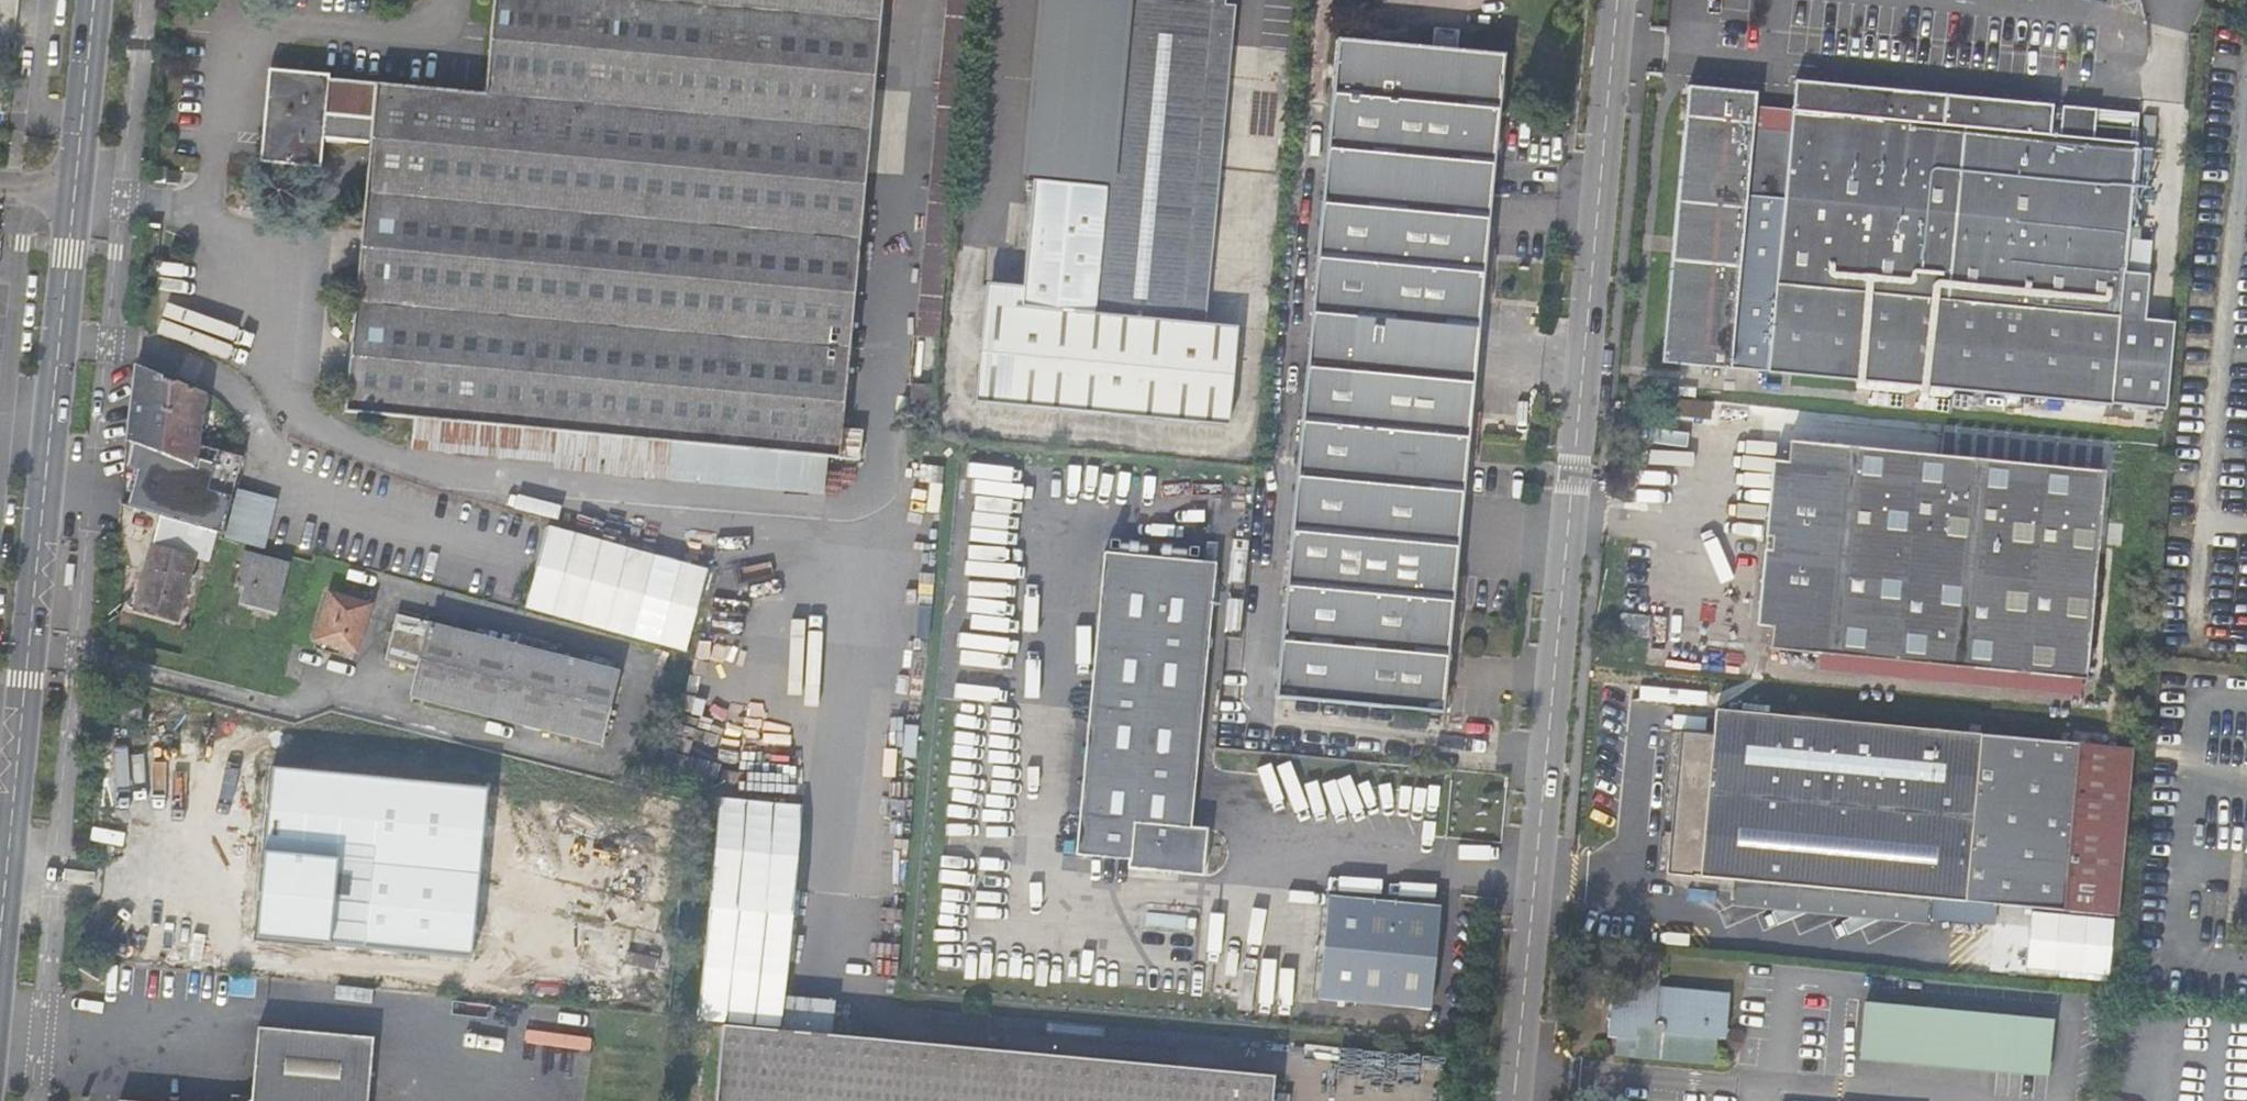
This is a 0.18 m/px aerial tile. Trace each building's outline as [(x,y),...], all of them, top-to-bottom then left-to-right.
[(416,421),(652,440),(650,453),(701,457),(702,444),(862,458),(864,428),(845,426),(884,0),(494,0),(486,93),(270,72),(261,160),(318,166),(321,138),(370,142),(345,415),(416,421)] [(938,115),(960,116),(971,0),(949,0),(938,115)] [(1237,1),(1231,0),(1051,0),(1033,168),(1090,172),(1089,183),(1033,178),(1020,304),(987,302),(976,397),(1229,422),(1238,324),(1204,320),(1182,319),(1188,253),(1211,255),(1237,1)] [(1458,33),(1433,30),(1433,47),(1457,49),(1458,33)] [(1504,54),(1457,49),(1433,47),(1340,38),(1277,694),(1393,705),(1391,721),(1424,724),(1425,709),(1439,710),(1504,54)] [(2057,109),(1796,86),(1796,102),(1792,137),(1755,133),(1757,98),(1689,91),(1663,367),(2044,399),(2078,402),(2112,405),(2114,405),(2117,369),(2120,334),(2122,312),(2142,117),(2098,113),(2069,110),(2068,121),(2056,120),(2057,109)] [(1796,102),(1757,98),(1755,133),(1792,137),(1796,102)] [(960,116),(938,115),(931,192),(954,193),(960,116)] [(1204,320),(1211,255),(1188,253),(1182,319),(1204,320)] [(2135,371),(2138,336),(2120,334),(2117,369),(2135,371)] [(205,396),(134,366),(131,397),(180,419),(175,439),(196,449),(205,396)] [(911,405),(933,407),(936,376),(914,373),(911,405)] [(180,419),(131,397),(120,507),(159,518),(202,529),(216,533),(219,534),(238,466),(196,449),(175,439),(180,419)] [(2112,418),(2112,405),(2078,402),(2077,415),(2112,418)] [(416,421),(414,451),(649,469),(650,453),(652,440),(416,421)] [(2092,679),(2110,470),(1790,444),(1774,651),(2092,679)] [(236,494),(222,541),(255,549),(268,503),(236,494)] [(136,611),(178,621),(202,529),(159,518),(136,611)] [(546,526),(526,610),(690,648),(710,564),(546,526)] [(1218,561),(1105,551),(1080,842),(1207,854),(1210,827),(1196,824),(1212,646),(1218,561)] [(275,611),(286,567),(240,554),(231,583),(245,587),(242,603),(275,611)] [(327,597),(315,643),(339,649),(356,654),(368,608),(327,597)] [(1627,638),(1653,639),(1653,617),(1627,616),(1627,638)] [(597,746),(615,673),(609,672),(586,666),(554,658),(531,652),(395,618),(384,661),(416,669),(411,698),(597,746)] [(556,646),(533,640),(531,652),(554,658),(556,646)] [(313,651),(337,657),(339,649),(315,643),(313,651)] [(611,660),(589,654),(586,666),(609,672),(611,660)] [(220,715),(183,712),(183,697),(169,697),(168,713),(149,713),(149,745),(172,746),(173,741),(176,739),(178,742),(212,744),(212,735),(236,737),(236,727),(220,726),(220,715)] [(124,719),(142,720),(143,700),(125,699),(124,719)] [(1684,736),(1670,879),(2122,919),(2137,752),(1719,713),(1716,737),(1684,736)] [(333,749),(319,753),(298,845),(602,916),(625,817),(504,788),(507,770),(407,747),(403,764),(348,752),(333,749)] [(721,761),(676,755),(672,799),(691,804),(671,1015),(671,1027),(670,1033),(749,1040),(751,1003),(698,998),(721,761)] [(1131,867),(1206,873),(1207,854),(1080,842),(1079,854),(1131,856),(1131,867)] [(1434,1008),(1444,908),(1333,898),(1326,998),(1434,1008)] [(356,975),(366,932),(321,922),(311,965),(356,975)] [(442,984),(478,993),(488,951),(451,942),(442,984)] [(1666,957),(1641,955),(1639,980),(1664,983),(1666,957)] [(1868,1017),(1871,980),(1847,977),(1843,1014),(1868,1017)] [(1733,998),(1664,990),(1664,983),(1639,980),(1637,1007),(1615,1006),(1612,1042),(1620,1042),(1619,1058),(1719,1067),(1722,1043),(1729,1043),(1733,998)] [(1921,1018),(1966,1023),(1967,999),(1922,995),(1921,1018)] [(671,1027),(671,1015),(652,1013),(650,1026),(671,1027)] [(1913,1022),(1910,1068),(1924,1070),(1928,1023),(1913,1022)] [(1973,1074),(1978,1028),(1928,1023),(1924,1070),(1973,1074)] [(373,1035),(257,1025),(254,1098),(248,1100),(368,1100),(373,1035)] [(2052,1096),(2057,1037),(1987,1030),(1983,1076),(2005,1077),(2006,1075),(2024,1076),(2023,1093),(2052,1096)] [(670,1033),(664,1100),(1273,1100),(1275,1089),(749,1040),(670,1033)]
